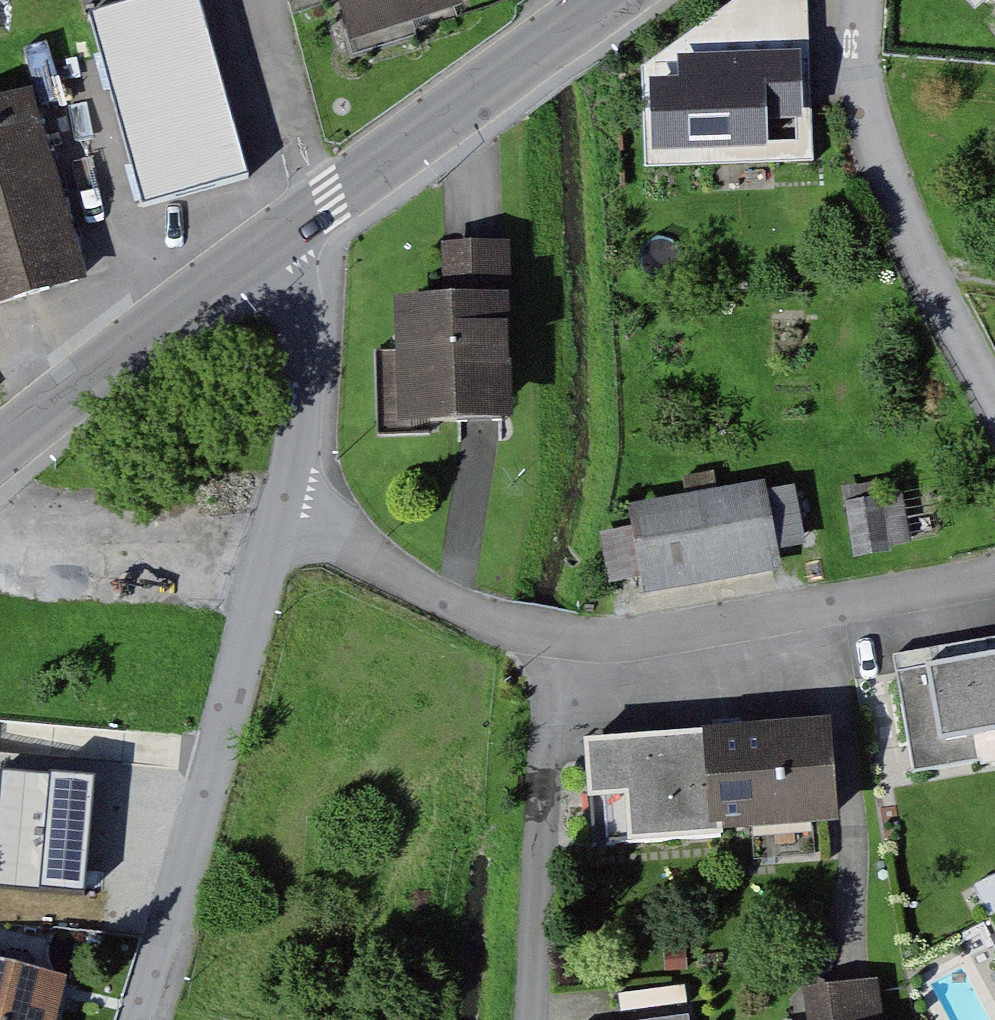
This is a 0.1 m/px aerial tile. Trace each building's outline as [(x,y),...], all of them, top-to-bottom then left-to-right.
[(97,10),(147,185),(278,149),(235,0),(132,0),(97,10)] [(366,44),(478,10),(475,0),(353,0),(366,44)] [(820,158),(817,29),(816,0),(744,0),(655,68),(658,162),(820,158)] [(973,9),(984,0),(966,0),(973,9)] [(0,104),(0,308),(103,279),(49,90),(0,104)] [(440,421),(527,417),(519,244),(462,247),(465,304),(415,306),(417,346),(421,422),(440,421)] [(417,346),(386,348),(391,435),(441,433),(440,421),(421,422),(417,346)] [(649,511),(650,518),(621,523),(630,575),(659,570),(662,589),(792,567),(789,549),(816,545),(807,491),(780,496),(779,489),(649,511)] [(904,657),(925,774),(994,762),(994,750),(993,738),(994,737),(994,641),(904,657)] [(844,726),(734,734),(741,830),(768,828),(827,824),(851,822),(844,726)] [(734,734),(601,743),(608,847),(742,837),(741,830),(734,734)] [(112,780),(15,772),(5,888),(103,896),(104,877),(112,780)] [(768,828),(770,852),(828,848),(827,824),(768,828)] [(0,947),(0,1019),(68,1019),(82,967),(0,947)] [(886,987),(860,991),(826,995),(830,1019),(891,1019),(886,987)]
